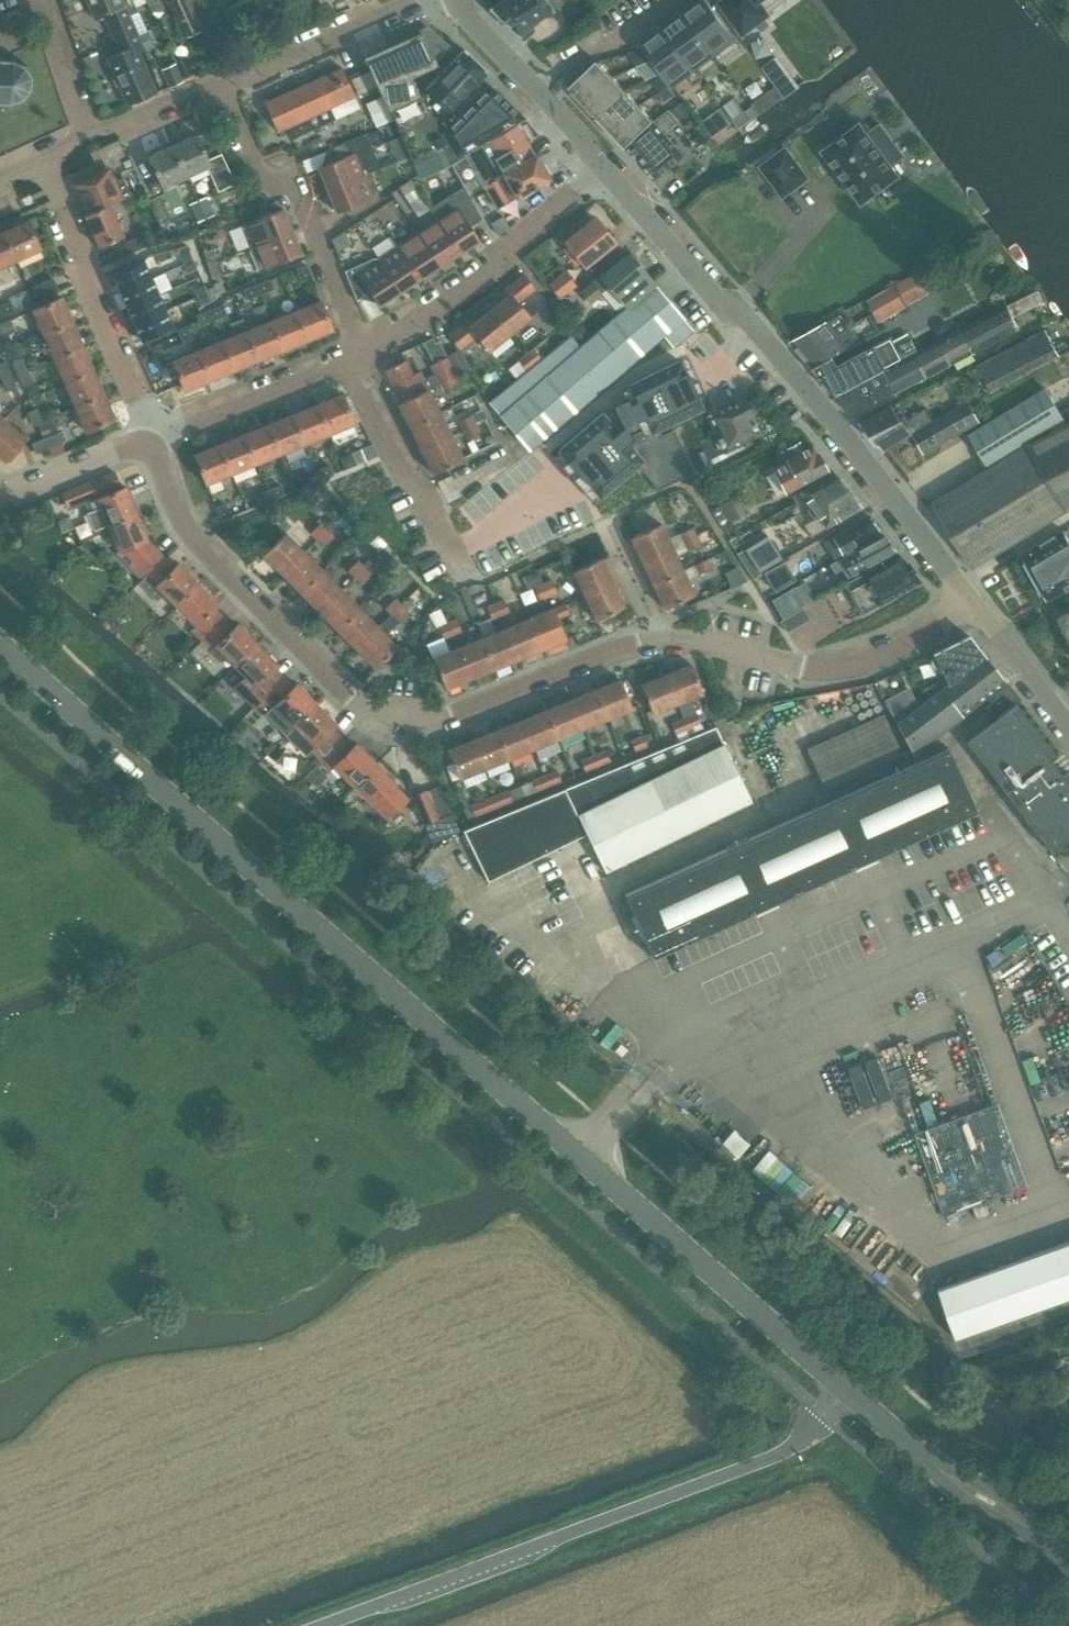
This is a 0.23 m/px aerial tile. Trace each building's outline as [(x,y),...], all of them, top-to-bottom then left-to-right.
[(95,19),(104,15),(108,14),(124,51),(121,52),(107,58),(115,76),(112,78),(116,88),(120,86),(127,105),(156,92),(136,47),(141,45),(123,5),(121,0),(86,0),(95,19)] [(131,15),(138,13),(133,0),(134,0),(124,0),(131,15)] [(188,0),(168,0),(184,37),(200,29),(188,0)] [(490,8),(519,36),(539,18),(563,4),(560,0),(503,0),(490,8)] [(684,14),(712,52),(733,37),(706,0),(703,0),(684,14)] [(723,4),(743,31),(765,15),(754,0),(729,0),(723,4)] [(765,15),(769,12),(785,0),(754,0),(765,15)] [(684,14),(664,29),(692,67),(712,52),(684,14)] [(664,29),(643,45),(671,83),(692,67),(664,29)] [(145,50),(153,46),(147,32),(139,35),(145,50)] [(450,146),(416,89),(409,77),(436,65),(434,61),(446,47),(445,46),(429,33),(422,35),(421,33),(365,58),(379,90),(380,90),(413,163),(450,146)] [(420,84),(416,89),(450,146),(456,156),(524,117),(490,84),(488,86),(480,79),(487,72),(464,50),(426,90),(420,84)] [(640,50),(628,53),(637,66),(648,62),(640,50)] [(552,52),(545,58),(550,64),(557,58),(552,52)] [(184,58),(174,62),(175,64),(181,79),(191,75),(184,58)] [(8,105),(8,107),(11,107),(11,105),(22,102),(23,104),(25,102),(24,100),(30,92),(33,93),(34,91),(31,90),(32,79),(34,79),(34,76),(31,77),(26,68),(27,66),(25,64),(24,66),(14,62),(14,59),(11,59),(11,62),(1,61),(1,59),(0,59),(0,105),(8,105)] [(777,59),(763,69),(776,87),(784,97),(798,87),(777,59)] [(597,61),(568,88),(583,103),(612,76),(597,61)] [(648,62),(636,67),(646,80),(658,74),(648,62)] [(175,64),(162,70),(170,87),(182,81),(181,79),(175,64)] [(343,69),(342,68),(264,103),(265,105),(267,104),(279,129),(276,130),(277,131),(287,127),(292,139),(335,119),(329,107),(354,96),(344,74),(342,70),(343,69)] [(370,70),(350,79),(358,95),(378,86),(370,70)] [(667,87),(658,75),(650,81),(659,93),(667,87)] [(626,91),(612,76),(583,103),(597,118),(626,91)] [(665,102),(674,96),(668,87),(658,94),(665,102)] [(640,106),(626,91),(597,118),(611,133),(640,106)] [(381,95),(366,102),(377,126),(392,120),(381,95)] [(682,103),(673,111),(680,119),(689,111),(682,103)] [(654,121),(640,106),(611,133),(625,148),(628,146),(654,121)] [(721,107),(702,121),(713,136),(732,121),(721,107)] [(677,121),(669,111),(654,121),(628,146),(657,179),(684,156),(664,132),(677,121)] [(862,124),(861,122),(859,124),(825,150),(824,150),(823,151),(824,153),(861,202),(862,204),(864,203),(864,202),(898,177),(900,176),(899,174),(898,174),(892,165),(904,156),(880,125),(868,134),(862,125),(862,124)] [(517,126),(465,156),(466,157),(484,187),(485,187),(484,186),(535,157),(518,127),(517,126)] [(187,176),(208,167),(211,165),(209,160),(197,134),(173,145),(187,176)] [(325,151),(330,163),(318,167),(327,190),(369,173),(380,168),(365,134),(325,151)] [(401,138),(390,143),(398,161),(409,156),(401,138)] [(162,188),(187,176),(173,145),(147,157),(162,188)] [(809,179),(786,148),(760,167),(783,198),(809,179)] [(211,165),(208,167),(218,191),(234,184),(221,154),(209,160),(211,165)] [(429,156),(415,163),(422,177),(436,170),(429,156)] [(535,157),(484,186),(485,187),(497,209),(549,179),(536,156),(535,157)] [(369,173),(327,190),(337,213),(347,208),(352,218),(381,199),(380,198),(379,199),(369,173)] [(78,190),(89,214),(109,205),(131,196),(123,178),(113,182),(110,176),(78,190)] [(411,181),(399,188),(404,196),(416,189),(411,181)] [(465,190),(462,184),(428,207),(459,253),(479,240),(470,226),(481,219),(468,196),(465,190)] [(206,197),(198,200),(206,218),(214,214),(206,197)] [(198,200),(189,204),(197,222),(206,218),(198,200)] [(386,204),(375,211),(380,219),(392,212),(386,204)] [(109,205),(89,214),(85,215),(99,247),(123,236),(109,205)] [(242,227),(250,248),(292,231),(283,208),(240,226),(240,227),(242,227)] [(380,219),(375,211),(363,219),(368,227),(380,219)] [(503,217),(492,223),(498,234),(509,228),(503,217)] [(578,229),(569,236),(571,237),(565,242),(585,265),(614,242),(595,218),(579,231),(578,229)] [(434,222),(417,234),(439,266),(459,253),(436,219),(433,221),(434,222)] [(28,221),(3,232),(16,260),(40,249),(28,221)] [(292,231),(250,248),(259,269),(258,270),(258,271),(301,254),(292,231)] [(344,231),(331,239),(338,257),(342,255),(339,250),(350,245),(344,231)] [(3,232),(0,234),(0,267),(16,260),(3,232)] [(417,234),(397,246),(419,279),(439,266),(417,234)] [(124,243),(129,254),(141,248),(137,238),(124,243)] [(397,246),(378,259),(400,292),(419,279),(397,246)] [(203,251),(207,265),(216,262),(212,248),(203,251)] [(190,252),(180,257),(184,265),(194,260),(190,252)] [(628,253),(581,293),(589,303),(609,286),(626,307),(654,283),(651,285),(643,275),(646,273),(628,253)] [(400,292),(378,259),(377,258),(346,272),(345,271),(344,271),(357,301),(370,292),(379,306),(400,292)] [(194,260),(184,265),(187,273),(197,269),(194,260)] [(145,261),(112,275),(120,292),(152,278),(145,261)] [(216,262),(207,265),(211,278),(221,275),(216,262)] [(296,269),(302,282),(311,278),(306,265),(296,269)] [(564,272),(549,284),(560,298),(575,286),(564,272)] [(152,278),(120,292),(127,308),(159,294),(159,293),(171,288),(165,273),(152,279),(152,278)] [(506,297),(490,310),(509,334),(523,323),(547,303),(530,281),(524,274),(503,291),(502,292),(505,295),(506,297)] [(28,289),(33,302),(59,291),(53,278),(28,289)] [(269,280),(256,285),(260,294),(273,288),(269,280)] [(491,400),(488,403),(498,414),(499,416),(529,450),(559,425),(620,373),(663,336),(673,348),(686,336),(692,331),(683,320),(683,319),(654,283),(626,307),(579,348),(570,338),(535,365),(525,372),(501,392),(491,400)] [(204,285),(194,289),(197,297),(207,293),(204,285)] [(260,294),(256,285),(244,290),(247,299),(260,294)] [(896,285),(867,301),(874,313),(877,318),(879,322),(908,306),(907,305),(896,285)] [(1038,290),(1030,294),(1037,306),(1044,302),(1038,290)] [(207,293),(197,297),(201,306),(211,301),(207,293)] [(159,294),(127,308),(134,324),(166,310),(159,294)] [(1030,294),(1023,298),(1029,310),(1037,306),(1030,294)] [(33,310),(44,334),(72,322),(62,297),(33,310)] [(1023,298),(1015,302),(1021,314),(1029,310),(1023,298)] [(316,303),(295,311),(307,340),(332,330),(321,301),(316,303)] [(0,306),(0,315),(1,317),(14,311),(9,302),(0,306)] [(1015,302),(1007,306),(1013,318),(1017,316),(1021,314),(1015,302)] [(222,304),(209,310),(213,319),(226,313),(222,304)] [(1007,306),(963,330),(974,352),(1023,327),(1017,316),(1013,318),(1007,306)] [(166,310),(134,324),(141,341),(174,327),(166,310)] [(213,319),(209,310),(196,315),(200,324),(213,319)] [(470,318),(448,336),(459,350),(476,336),(488,351),(509,334),(490,310),(474,323),(470,318)] [(295,311),(271,321),(283,350),(307,340),(295,311)] [(840,315),(790,343),(801,355),(850,327),(840,315)] [(0,325),(0,333),(1,335),(14,329),(10,320),(0,325)] [(235,336),(222,341),(234,370),(258,360),(247,331),(242,320),(230,325),(235,336)] [(271,321),(247,331),(258,360),(283,350),(271,321)] [(44,334),(54,358),(83,346),(72,322),(44,334)] [(187,326),(178,330),(183,343),(192,339),(187,326)] [(571,326),(565,331),(579,348),(585,342),(590,338),(580,326),(571,326)] [(850,327),(801,355),(813,369),(815,369),(814,368),(833,358),(833,357),(862,342),(861,342),(850,327)] [(963,330),(937,343),(949,365),(974,352),(963,330)] [(1060,355),(1047,330),(978,366),(989,386),(984,388),(987,393),(991,390),(992,392),(1060,355)] [(815,369),(813,369),(819,376),(836,395),(919,352),(909,333),(893,342),(891,339),(837,367),(833,358),(814,368),(815,369)] [(432,339),(424,343),(428,350),(436,346),(435,344),(432,339)] [(222,341),(197,351),(209,380),(234,370),(222,341)] [(937,343),(911,357),(922,379),(949,365),(937,343)] [(54,358),(65,383),(93,370),(83,346),(54,358)] [(533,347),(526,353),(534,364),(542,358),(533,347)] [(197,351),(173,361),(184,390),(209,380),(197,351)] [(534,364),(526,353),(518,359),(527,370),(534,364)] [(434,363),(431,365),(435,373),(440,383),(452,377),(455,375),(451,366),(447,357),(446,357),(443,358),(434,363)] [(911,357),(885,370),(897,392),(922,379),(911,357)] [(21,358),(12,362),(18,375),(27,371),(26,370),(21,358)] [(406,360),(386,370),(401,402),(428,389),(440,383),(435,373),(435,372),(423,378),(419,371),(413,374),(409,365),(406,360)] [(464,360),(451,366),(455,375),(468,369),(464,360)] [(0,364),(0,374),(1,377),(2,378),(11,374),(5,361),(0,364)] [(602,413),(559,450),(561,452),(598,495),(600,497),(637,465),(658,490),(694,473),(674,430),(661,436),(658,429),(702,408),(697,398),(684,371),(679,361),(629,385),(630,387),(636,400),(629,404),(626,399),(625,399),(613,405),(613,406),(615,410),(606,418),(603,415),(602,413)] [(65,383),(75,407),(104,395),(93,370),(65,383)] [(897,392),(885,370),(836,396),(855,418),(874,407),(898,395),(897,392)] [(27,371),(18,375),(23,388),(32,384),(27,371)] [(11,374),(2,378),(7,391),(16,387),(11,374)] [(452,377),(440,383),(445,391),(456,385),(452,377)] [(401,402),(399,403),(410,427),(440,413),(428,389),(401,402)] [(1062,415),(1046,389),(969,436),(987,466),(1064,419),(1062,415)] [(104,395),(75,407),(86,432),(114,419),(104,395)] [(342,395),(318,405),(329,433),(354,423),(342,395)] [(706,416),(715,434),(699,442),(703,451),(698,453),(705,467),(727,457),(724,452),(760,434),(753,421),(752,421),(753,421),(750,423),(748,418),(750,417),(751,417),(752,416),(751,415),(753,409),(754,409),(750,401),(750,402),(744,400),(743,398),(706,416)] [(973,411),(981,406),(978,399),(970,403),(973,411)] [(980,423),(973,411),(970,403),(934,423),(914,433),(924,454),(980,423)] [(318,405),(293,415),(304,444),(329,433),(318,405)] [(912,434),(914,433),(934,423),(924,410),(904,424),(891,406),(878,413),(859,423),(884,452),(912,434)] [(36,409),(27,413),(33,426),(36,424),(39,423),(42,422),(36,409)] [(481,410),(459,421),(463,430),(475,424),(485,419),(481,410)] [(440,413),(410,427),(422,450),(451,436),(440,413)] [(293,415),(269,425),(280,453),(304,444),(293,415)] [(42,422),(39,423),(45,439),(49,448),(52,457),(66,452),(52,417),(42,422)] [(0,423),(0,457),(5,461),(25,438),(3,419),(0,423)] [(475,424),(463,430),(467,438),(479,433),(475,424)] [(933,503),(973,568),(1067,510),(1068,510),(1068,424),(1068,425),(1028,446),(997,465),(933,503)] [(269,425),(244,435),(256,463),(280,453),(269,425)] [(244,435),(219,445),(231,474),(256,463),(244,435)] [(451,436),(422,450),(433,474),(463,459),(457,447),(451,436)] [(43,439),(32,444),(36,453),(49,448),(45,439),(43,439)] [(786,449),(791,457),(786,460),(788,463),(773,471),(785,493),(800,485),(826,471),(825,469),(826,465),(822,457),(818,456),(812,446),(804,451),(799,442),(786,449)] [(372,444),(363,448),(368,460),(377,456),(372,444)] [(231,474),(219,445),(194,455),(206,484),(231,474)] [(329,465),(316,470),(320,480),(333,474),(329,465)] [(320,480),(316,470),(303,476),(307,485),(320,480)] [(114,472),(62,494),(67,507),(75,503),(84,500),(89,512),(86,513),(93,531),(108,525),(137,513),(126,487),(118,490),(117,487),(120,485),(114,472)] [(826,477),(800,492),(811,508),(807,510),(812,518),(817,516),(825,527),(861,507),(862,507),(834,472),(833,473),(826,477)] [(280,486),(267,491),(270,500),(284,495),(280,486)] [(270,500),(267,491),(254,496),(258,505),(270,500)] [(327,510),(328,513),(334,519),(343,510),(335,501),(328,507),(327,510)] [(729,502),(713,512),(724,529),(740,519),(729,502)] [(216,508),(221,520),(230,517),(225,504),(216,508)] [(137,513),(108,525),(118,551),(115,554),(141,579),(165,557),(148,540),(137,513)] [(858,524),(825,543),(834,558),(881,532),(870,518),(858,524)] [(311,531),(318,538),(327,529),(320,522),(311,531)] [(631,537),(642,561),(672,547),(661,523),(631,537)] [(366,529),(360,534),(369,543),(378,535),(369,526),(366,529)] [(700,545),(696,537),(692,527),(680,533),(688,551),(700,545)] [(327,529),(318,538),(324,545),(334,536),(327,529)] [(1034,578),(1068,559),(1068,540),(1064,531),(1022,556),(1034,578)] [(285,533),(263,554),(282,573),(304,552),(288,536),(285,533)] [(842,558),(832,564),(837,573),(844,569),(849,577),(852,576),(888,555),(896,551),(883,535),(842,558)] [(739,553),(737,554),(752,579),(753,579),(755,578),(761,574),(759,572),(782,558),(767,536),(739,553)] [(642,561),(653,585),(683,571),(672,547),(642,561)] [(304,552),(282,573),(301,592),(322,571),(304,552)] [(847,583),(845,584),(846,586),(862,613),(862,614),(862,615),(864,614),(919,583),(920,583),(921,582),(920,581),(913,573),(914,572),(907,563),(906,564),(900,556),(899,554),(897,555),(847,584),(847,583)] [(141,579),(138,583),(156,601),(164,593),(176,606),(198,584),(178,564),(174,567),(165,557),(141,579)] [(573,571),(585,596),(612,583),(601,558),(573,571)] [(1034,578),(1047,601),(1068,589),(1068,559),(1034,578)] [(348,569),(355,576),(364,567),(357,560),(348,569)] [(695,566),(699,574),(711,569),(707,560),(695,566)] [(784,562),(765,573),(775,591),(794,580),(784,562)] [(364,567),(355,576),(361,583),(371,574),(364,567)] [(322,571),(301,592),(319,611),(341,590),(322,571)] [(683,571),(653,585),(664,608),(694,595),(683,571)] [(537,573),(524,579),(529,588),(541,583),(537,573)] [(552,581),(543,584),(548,597),(557,593),(552,581)] [(612,583),(585,596),(596,620),(624,607),(612,583)] [(198,584),(176,606),(197,627),(192,630),(202,640),(224,618),(215,608),(218,605),(198,584)] [(548,597),(543,584),(534,588),(539,601),(548,597)] [(796,587),(772,600),(782,618),(806,605),(815,599),(810,591),(801,596),(796,587)] [(341,590),(319,611),(338,630),(360,609),(341,590)] [(416,590),(408,598),(414,604),(422,596),(416,590)] [(378,627),(357,649),(376,668),(380,664),(398,647),(386,635),(416,606),(408,598),(401,605),(392,614),(378,627)] [(394,598),(385,607),(392,614),(401,605),(394,598)] [(504,600),(495,604),(500,616),(509,613),(504,600)] [(497,632),(481,638),(493,668),(517,659),(505,629),(499,616),(500,616),(495,604),(487,607),(497,632)] [(566,605),(554,610),(557,618),(570,614),(566,605)] [(809,619),(803,608),(780,621),(787,632),(809,619)] [(360,609),(338,630),(357,649),(378,627),(360,609)] [(554,609),(528,619),(540,649),(566,639),(562,631),(557,618),(554,610),(554,609)] [(1058,618),(1064,629),(1063,629),(1068,640),(1068,612),(1058,618)] [(441,654),(433,658),(440,675),(445,688),(469,678),(457,648),(451,636),(447,624),(446,622),(442,613),(434,616),(448,651),(441,654)] [(224,618),(202,640),(211,649),(210,651),(220,661),(226,656),(236,666),(258,644),(237,624),(233,627),(224,618)] [(457,619),(447,624),(451,636),(461,632),(457,619)] [(528,619),(505,629),(517,659),(540,649),(528,619)] [(945,678),(923,689),(928,699),(984,656),(968,635),(968,636),(933,653),(945,678)] [(481,638),(457,648),(469,678),(493,668),(481,638)] [(258,644),(236,666),(248,678),(238,688),(255,706),(261,700),(283,678),(274,669),(278,665),(258,644)] [(915,709),(896,724),(913,754),(959,717),(960,718),(985,699),(1006,683),(984,656),(928,699),(915,709)] [(691,664),(666,675),(678,703),(684,719),(697,714),(690,698),(703,693),(691,664)] [(666,675),(641,685),(644,693),(652,713),(678,703),(666,675)] [(283,678),(261,700),(270,709),(265,715),(285,735),(294,726),(316,704),(296,684),(293,687),(283,678)] [(620,680),(594,690),(606,719),(631,708),(624,688),(620,680)] [(959,732),(1051,852),(1068,838),(1068,774),(1066,770),(1061,774),(1059,771),(1052,763),(1050,760),(1055,756),(1015,703),(1019,700),(1006,683),(985,699),(988,704),(983,708),(986,712),(959,732)] [(594,690),(571,700),(583,728),(606,719),(594,690)] [(716,694),(704,698),(715,727),(727,722),(716,694)] [(898,694),(885,701),(894,720),(908,712),(898,694)] [(571,700),(546,710),(558,738),(583,728),(571,700)] [(294,726),(285,735),(305,756),(311,751),(316,756),(310,763),(314,767),(320,760),(343,738),(333,728),(337,725),(316,704),(294,726)] [(546,710),(521,720),(533,748),(558,738),(546,710)] [(697,714),(684,719),(692,737),(704,732),(697,714)] [(684,719),(672,724),(679,742),(692,737),(684,719)] [(521,720),(497,730),(508,758),(533,748),(521,720)] [(679,742),(463,831),(488,881),(587,834),(605,873),(751,802),(715,727),(704,732),(692,737),(679,742)] [(497,730),(472,740),(484,768),(508,758),(497,730)] [(631,740),(635,750),(647,745),(643,735),(631,740)] [(343,738),(320,760),(330,770),(334,766),(355,786),(376,765),(356,744),(352,747),(343,738)] [(453,764),(446,766),(452,781),(467,775),(484,768),(472,740),(447,750),(453,764)] [(624,895),(653,958),(976,812),(967,792),(948,748),(624,895)] [(606,751),(594,756),(598,766),(610,761),(606,751)] [(598,766),(594,756),(582,760),(586,771),(598,766)] [(306,759),(297,768),(305,776),(314,767),(310,763),(306,759)] [(376,765),(355,786),(375,807),(375,806),(387,819),(401,805),(407,799),(395,786),(396,785),(376,765)] [(558,770),(544,776),(549,786),(562,780),(558,770)] [(549,786),(544,776),(533,781),(537,791),(549,786)] [(426,790),(413,796),(416,804),(433,842),(460,831),(453,814),(439,820),(426,790)] [(508,791),(495,796),(499,806),(512,801),(508,791)] [(471,807),(466,810),(469,817),(474,815),(475,816),(499,806),(495,796),(470,806),(471,807)] [(939,1288),(957,1340),(1068,1300),(1068,1242),(939,1288)]
